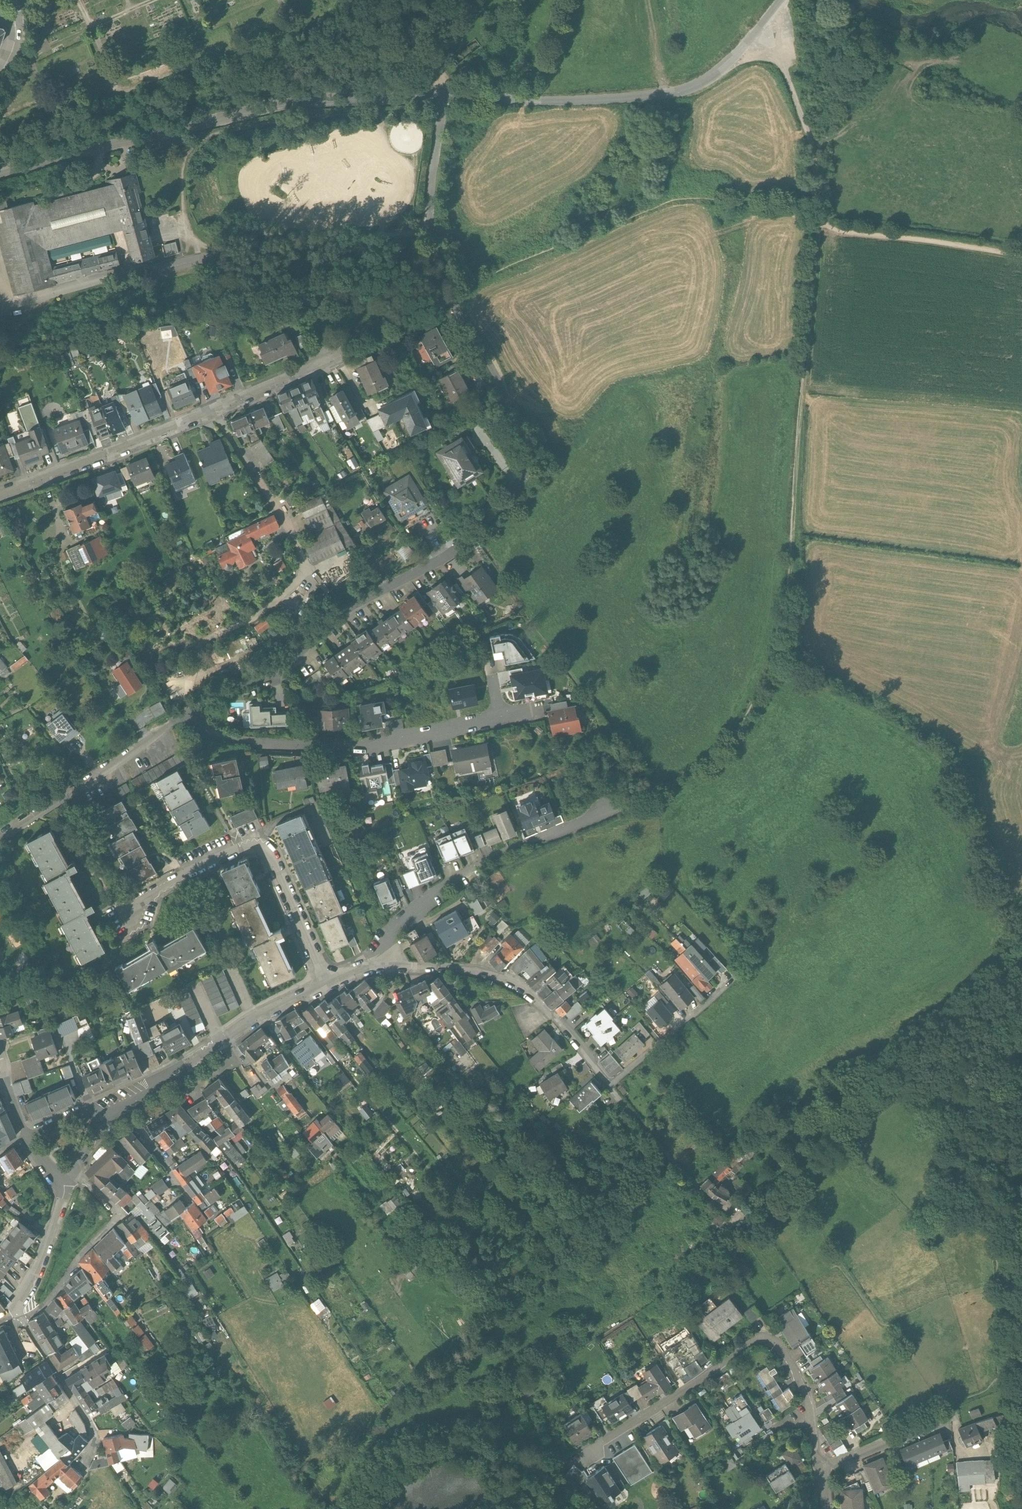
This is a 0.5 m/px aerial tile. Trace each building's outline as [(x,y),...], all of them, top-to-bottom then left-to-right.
[(154,259),(132,176),(105,183),(107,190),(112,188),(123,229),(123,230),(132,265),(154,259)] [(33,209),(32,204),(8,210),(0,212),(0,241),(15,298),(53,288),(52,286),(119,268),(116,258),(50,275),(43,251),(123,230),(123,229),(112,188),(107,190),(33,209)] [(0,201),(0,212),(8,210),(5,200),(0,201)] [(164,246),(167,258),(184,254),(180,241),(164,246)] [(446,351),(435,331),(437,330),(437,329),(419,339),(436,369),(453,359),(448,349),(446,351)] [(285,334),(261,345),(265,353),(261,354),(266,364),(288,353),(290,359),(299,355),(292,340),(289,341),(285,334)] [(372,355),(355,363),(358,368),(361,367),(375,361),(372,355)] [(215,358),(212,359),(209,360),(208,360),(206,361),(203,363),(202,364),(199,365),(205,379),(211,393),(231,384),(227,375),(228,375),(228,372),(227,370),(226,368),(224,366),(223,366),(219,357),(215,358)] [(375,361),(361,367),(368,385),(366,386),(369,395),(386,387),(375,361)] [(458,364),(448,369),(451,376),(459,371),(460,372),(462,371),(458,364)] [(205,379),(199,365),(192,368),(196,377),(198,382),(205,379)] [(192,368),(188,370),(192,379),(196,377),(192,368)] [(451,376),(440,381),(452,404),(471,394),(460,372),(459,371),(451,376)] [(185,374),(177,377),(180,385),(189,381),(185,374)] [(313,380),(300,385),(307,401),(312,399),(320,396),(313,380)] [(180,385),(169,390),(176,408),(196,400),(189,381),(180,385)] [(300,385),(289,390),(296,406),(304,403),(307,401),(300,385)] [(151,386),(137,392),(149,420),(162,414),(156,399),(152,389),(151,386)] [(157,386),(152,389),(156,399),(161,397),(157,386)] [(347,388),(342,391),(347,400),(352,397),(347,388)] [(289,390),(277,395),(284,411),(292,408),(296,406),(289,390)] [(342,391),(332,396),(345,419),(355,413),(347,400),(342,391)] [(137,392),(125,397),(126,400),(130,410),(136,425),(149,420),(137,392)] [(411,395),(379,410),(381,414),(386,425),(403,417),(411,434),(426,427),(411,395)] [(320,414),(315,402),(312,399),(307,401),(314,417),(320,414)] [(130,410),(126,400),(120,402),(124,412),(130,410)] [(314,417),(307,401),(304,403),(303,407),(308,419),(311,418),(314,417)] [(32,438),(16,444),(21,458),(23,465),(42,458),(41,457),(50,454),(32,403),(19,408),(27,432),(30,431),(32,438)] [(114,403),(102,408),(112,434),(125,429),(114,403)] [(296,406),(292,408),(291,413),(296,424),(299,423),(302,422),(296,406)] [(263,407),(249,413),(255,428),(258,427),(270,422),(263,407)] [(90,413),(89,413),(92,421),(100,440),(112,434),(102,408),(90,413)] [(88,409),(83,411),(87,423),(92,421),(89,413),(90,413),(88,409)] [(249,413),(229,421),(235,436),(243,433),(245,435),(248,434),(247,431),(251,429),(255,428),(249,413)] [(279,413),(272,416),(278,431),(285,428),(279,413)] [(320,414),(314,417),(318,423),(319,425),(326,422),(322,413),(320,414)] [(358,419),(355,413),(345,419),(347,423),(351,421),(352,423),(358,419)] [(381,414),(366,421),(373,432),(387,426),(386,425),(381,414)] [(80,421),(54,430),(62,453),(71,449),(70,447),(87,441),(84,431),(80,421)] [(302,422),(299,423),(300,425),(297,426),(299,432),(306,429),(303,423),(302,422)] [(258,434),(255,428),(251,429),(254,436),(252,437),(255,443),(262,440),(258,435),(258,434)] [(94,442),(90,429),(84,431),(87,441),(88,444),(94,442)] [(16,444),(13,437),(8,439),(14,456),(15,459),(21,458),(16,444)] [(467,438),(454,446),(455,448),(451,451),(448,447),(437,453),(452,478),(455,477),(458,477),(462,485),(466,482),(467,484),(475,479),(474,477),(482,472),(477,463),(475,464),(470,457),(476,453),(475,451),(477,450),(469,438),(468,439),(467,438)] [(212,447),(198,453),(202,461),(200,461),(210,485),(221,480),(220,477),(234,471),(220,439),(210,443),(212,447)] [(14,456),(9,442),(4,444),(9,458),(14,456)] [(0,446),(0,475),(13,470),(9,458),(4,444),(0,446)] [(185,454),(176,458),(178,462),(167,466),(174,482),(180,479),(183,487),(195,482),(192,473),(193,473),(185,454)] [(147,459),(138,463),(137,461),(128,464),(129,466),(128,467),(132,478),(135,485),(154,477),(147,459)] [(128,467),(120,470),(126,480),(132,478),(128,467)] [(115,472),(93,480),(99,496),(121,489),(116,475),(115,472)] [(116,475),(121,489),(122,492),(128,490),(121,473),(116,475)] [(421,496),(409,476),(397,483),(413,511),(420,507),(422,507),(427,505),(427,501),(424,496),(421,496)] [(413,511),(397,483),(385,490),(397,510),(396,513),(399,519),(402,519),(406,517),(407,515),(413,511)] [(295,490),(284,496),(291,506),(301,500),(295,490)] [(322,496),(302,505),(313,532),(333,523),(322,496)] [(83,504),(65,511),(73,532),(91,525),(87,516),(98,511),(94,501),(83,506),(83,504)] [(420,507),(413,511),(419,521),(432,513),(427,505),(422,507),(420,507)] [(379,507),(373,511),(370,508),(362,513),(373,527),(387,517),(379,507)] [(413,511),(407,515),(406,517),(402,519),(408,528),(419,521),(413,511)] [(232,550),(218,557),(224,567),(225,568),(227,569),(228,569),(230,569),(231,568),(232,566),(232,565),(231,563),(232,563),(233,560),(236,558),(240,566),(252,560),(247,551),(255,547),(254,546),(255,544),(253,539),(257,537),(257,535),(267,531),(268,532),(277,528),(278,524),(274,515),(246,529),(244,528),(226,537),(232,550)] [(335,526),(302,541),(312,563),(323,560),(346,549),(335,526)] [(81,546),(79,547),(87,565),(107,556),(99,538),(81,546)] [(407,561),(416,552),(405,541),(396,550),(407,561)] [(80,545),(67,551),(76,570),(87,565),(79,547),(81,546),(80,545)] [(481,572),(464,584),(467,587),(461,591),(463,594),(469,590),(478,602),(494,591),(491,586),(493,585),(488,577),(485,578),(481,572)] [(453,587),(450,587),(446,581),(437,587),(451,607),(460,601),(460,600),(455,594),(456,591),(453,587)] [(461,591),(456,585),(453,587),(456,591),(455,594),(460,600),(465,597),(463,594),(461,591)] [(451,607),(437,587),(428,594),(432,600),(432,602),(435,606),(437,606),(442,613),(442,614),(451,607)] [(427,605),(418,593),(412,596),(413,598),(414,597),(422,609),(427,605)] [(422,609),(414,597),(413,598),(409,601),(409,600),(407,600),(404,602),(404,603),(404,604),(399,608),(401,610),(413,627),(428,617),(422,609)] [(437,606),(435,606),(432,602),(427,606),(436,618),(442,613),(437,606)] [(401,610),(380,625),(393,644),(403,637),(404,638),(409,634),(407,632),(413,627),(401,610)] [(393,644),(380,625),(369,633),(381,650),(382,652),(393,644)] [(367,631),(361,634),(359,634),(355,637),(357,639),(352,643),(352,644),(366,664),(370,661),(371,657),(381,650),(369,633),(367,631)] [(509,636),(506,635),(503,636),(490,638),(493,655),(494,655),(495,659),(503,658),(505,666),(535,660),(522,642),(521,641),(519,639),(517,638),(515,637),(513,636),(509,636)] [(352,644),(350,642),(345,645),(347,648),(334,657),(348,677),(349,678),(354,675),(353,673),(366,664),(352,644)] [(26,655),(11,665),(15,670),(30,660),(26,655)] [(348,677),(334,657),(324,664),(327,669),(327,668),(333,677),(337,682),(338,684),(348,677)] [(127,663),(114,672),(129,695),(142,686),(127,663)] [(327,669),(323,672),(321,670),(316,673),(323,683),(324,684),(333,677),(327,668),(327,669)] [(512,683),(513,683),(512,677),(524,674),(522,668),(509,671),(512,683)] [(524,674),(512,677),(513,683),(514,687),(513,687),(514,692),(515,692),(516,698),(525,697),(534,695),(534,693),(546,690),(542,671),(524,674)] [(323,683),(316,673),(311,677),(318,687),(323,683)] [(318,687),(311,677),(306,681),(313,690),(318,687)] [(313,690),(306,681),(302,684),(309,694),(313,690)] [(471,686),(451,690),(452,698),(451,698),(452,701),(453,700),(454,708),(475,704),(471,686)] [(161,702),(149,708),(155,719),(167,713),(161,702)] [(372,705),(360,707),(361,716),(358,717),(359,723),(361,723),(362,729),(383,725),(381,713),(386,712),(384,704),(372,707),(372,705)] [(249,705),(250,730),(289,727),(288,713),(276,713),(275,708),(262,709),(262,705),(249,705)] [(331,711),(320,712),(320,718),(321,730),(346,729),(345,710),(340,711),(340,710),(331,710),(331,711)] [(573,710),(551,714),(555,734),(563,732),(563,734),(571,733),(570,728),(578,726),(576,719),(575,719),(573,710)] [(77,732),(61,711),(52,717),(54,719),(46,725),(60,744),(68,738),(68,739),(77,732)] [(320,718),(312,718),(313,731),(321,730),(320,718)] [(484,746),(455,752),(458,770),(469,768),(470,772),(477,770),(476,766),(488,764),(484,746)] [(445,749),(430,752),(433,767),(449,764),(445,749)] [(188,765),(181,754),(177,757),(183,767),(188,765)] [(430,754),(424,755),(424,758),(425,758),(426,767),(433,766),(430,754)] [(183,767),(177,757),(172,759),(178,770),(183,767)] [(236,758),(212,764),(215,776),(218,784),(217,785),(220,797),(244,792),(236,758)] [(399,771),(399,772),(402,786),(403,792),(413,790),(413,788),(426,786),(423,773),(427,773),(426,767),(425,758),(424,758),(408,761),(410,770),(406,771),(406,770),(399,771)] [(178,770),(172,759),(167,762),(173,773),(178,770)] [(173,773),(167,762),(162,765),(168,776),(173,773)] [(391,763),(385,765),(388,781),(387,781),(388,786),(395,784),(393,771),(391,763)] [(168,776),(162,765),(157,768),(163,778),(168,776)] [(368,765),(362,766),(362,769),(358,770),(361,786),(364,798),(364,800),(378,797),(376,789),(382,787),(381,782),(387,781),(388,781),(385,765),(369,768),(368,765)] [(303,766),(274,772),(277,786),(295,782),(296,790),(307,787),(303,766)] [(345,766),(316,772),(320,789),(333,786),(335,795),(350,792),(345,766)] [(163,778),(157,768),(152,771),(158,781),(163,778)] [(158,781),(157,782),(173,811),(194,799),(188,788),(187,789),(183,781),(178,770),(173,773),(168,776),(163,778),(158,781)] [(399,770),(393,771),(395,784),(396,787),(402,786),(399,772),(399,771),(399,770)] [(158,781),(152,771),(147,773),(153,784),(157,782),(158,781)] [(153,784),(147,773),(142,776),(148,787),(153,784)] [(148,787),(142,776),(136,779),(142,790),(148,787)] [(142,790),(136,779),(131,782),(137,793),(142,790)] [(126,785),(115,791),(121,802),(122,802),(132,796),(126,785)] [(361,786),(355,787),(358,799),(364,798),(361,786)] [(115,791),(95,803),(101,814),(121,802),(115,791)] [(200,809),(194,799),(173,811),(189,839),(210,827),(204,817),(203,817),(199,810),(200,809)] [(121,802),(101,814),(117,841),(131,833),(131,834),(138,830),(131,819),(130,819),(127,813),(128,812),(122,802),(121,802)] [(101,814),(95,803),(89,806),(95,817),(101,814)] [(530,803),(520,807),(521,808),(517,810),(525,830),(542,823),(537,809),(534,803),(531,805),(530,803)] [(549,804),(537,809),(542,823),(555,818),(549,804)] [(95,817),(89,806),(84,809),(90,820),(95,817)] [(252,807),(230,817),(235,828),(257,818),(252,807)] [(90,820),(84,809),(79,812),(85,822),(90,820)] [(79,812),(74,815),(80,825),(85,822),(79,812)] [(514,835),(505,813),(495,817),(500,829),(485,835),(489,845),(514,835)] [(300,815),(277,825),(293,864),(317,854),(300,815)] [(450,835),(459,859),(474,853),(464,829),(450,835)] [(54,839),(50,832),(27,844),(48,883),(65,874),(69,872),(52,840),(54,839)] [(117,841),(112,844),(120,858),(141,846),(136,838),(134,839),(131,834),(131,833),(117,841)] [(459,859),(450,835),(435,841),(437,845),(436,845),(444,865),(459,859)] [(485,847),(480,836),(475,838),(479,849),(485,847)] [(141,846),(120,858),(136,885),(157,874),(151,863),(150,864),(146,857),(147,857),(141,846)] [(317,854),(293,864),(304,890),(305,890),(328,880),(317,854)] [(437,878),(427,854),(411,861),(415,871),(421,884),(437,878)] [(245,861),(222,872),(237,905),(255,897),(261,894),(245,861)] [(415,871),(404,876),(409,890),(421,884),(415,871)] [(86,913),(65,874),(48,883),(44,885),(65,924),(81,915),(86,913)] [(157,874),(136,885),(139,891),(160,879),(157,874)] [(328,880),(305,890),(319,923),(337,916),(346,912),(343,913),(329,880),(332,879),(331,878),(328,880)] [(387,880),(374,886),(384,910),(397,904),(387,880)] [(404,897),(397,880),(392,883),(399,899),(404,897)] [(195,897),(191,887),(185,889),(190,899),(195,897)] [(648,888),(641,894),(645,899),(652,892),(648,888)] [(290,969),(276,939),(284,935),(281,930),(270,935),(256,905),(258,904),(255,897),(237,905),(231,908),(250,948),(254,946),(272,986),(296,975),(292,968),(290,969)] [(475,915),(484,912),(480,898),(471,901),(475,915)] [(495,925),(501,917),(494,911),(487,919),(495,925)] [(462,923),(456,912),(455,912),(456,914),(450,917),(449,915),(434,924),(441,935),(440,935),(447,948),(469,935),(462,923)] [(98,947),(81,915),(65,924),(61,926),(82,965),(105,953),(101,945),(98,947)] [(319,923),(331,951),(349,943),(337,916),(319,923)] [(479,929),(473,917),(462,923),(469,935),(479,929)] [(495,929),(506,939),(513,931),(501,921),(495,929)] [(155,950),(124,969),(122,966),(115,970),(129,992),(166,970),(168,973),(206,951),(193,929),(186,933),(188,935),(157,954),(155,950)] [(415,930),(405,936),(410,945),(419,940),(419,941),(420,940),(415,930)] [(488,936),(483,942),(487,945),(492,939),(488,936)] [(517,942),(510,936),(502,945),(505,948),(503,949),(506,952),(510,948),(516,955),(522,950),(516,943),(517,942)] [(487,945),(476,957),(479,960),(480,959),(480,958),(483,955),(486,952),(489,955),(500,943),(501,941),(498,938),(496,939),(494,937),(492,939),(487,945)] [(698,938),(691,945),(686,939),(684,940),(681,943),(686,949),(691,954),(688,957),(707,979),(715,971),(699,954),(706,946),(698,938)] [(428,948),(424,950),(422,946),(419,941),(419,940),(410,945),(420,963),(436,954),(432,946),(428,948)] [(681,943),(676,948),(682,954),(683,952),(686,949),(681,943)] [(510,948),(506,952),(503,949),(497,955),(506,965),(517,955),(516,955),(510,948)] [(524,954),(510,968),(517,976),(524,969),(529,961),(535,956),(530,949),(524,954)] [(688,957),(683,952),(682,954),(676,959),(701,988),(703,986),(707,990),(712,985),(688,957)] [(726,968),(713,954),(708,958),(717,968),(721,972),(726,968)] [(506,965),(497,955),(490,962),(499,972),(506,965)] [(550,965),(545,968),(535,956),(529,961),(524,969),(532,978),(537,974),(537,975),(539,973),(547,982),(547,981),(557,973),(550,965)] [(564,966),(557,972),(557,973),(547,981),(549,984),(556,991),(569,981),(574,977),(564,966)] [(202,978),(217,1016),(239,1007),(224,969),(202,978)] [(547,982),(539,973),(537,975),(537,974),(532,978),(527,982),(535,992),(547,982)] [(577,978),(575,976),(574,977),(569,981),(576,989),(582,985),(579,981),(580,979),(578,977),(577,978)] [(692,997),(674,976),(662,985),(681,1006),(692,997)] [(453,998),(438,979),(430,985),(445,1004),(453,998)] [(457,979),(450,984),(454,992),(462,987),(457,979)] [(365,980),(350,992),(355,999),(372,988),(368,985),(365,980)] [(430,992),(425,980),(411,987),(416,999),(419,1005),(424,1003),(421,997),(430,992)] [(569,981),(556,991),(563,1000),(576,989),(569,981)] [(556,991),(549,984),(537,995),(544,1002),(556,991)] [(631,999),(638,992),(632,986),(625,993),(631,999)] [(202,1023),(186,987),(175,992),(191,1028),(202,1023)] [(411,987),(398,994),(402,1001),(396,1004),(404,1020),(409,1017),(403,1005),(416,999),(411,987)] [(372,988),(355,999),(358,1003),(359,1004),(362,1006),(368,1012),(374,1007),(370,1000),(377,995),(372,989),(372,988)] [(563,1000),(556,991),(544,1002),(551,1010),(563,1000)] [(668,1001),(659,991),(654,995),(659,1001),(660,1001),(664,1005),(668,1001)] [(355,999),(350,992),(347,995),(345,992),(337,998),(345,1009),(350,1017),(354,1021),(357,1019),(350,1008),(358,1003),(355,999)] [(588,992),(578,999),(582,1004),(591,996),(588,992)] [(31,995),(18,1000),(21,1011),(35,1006),(31,995)] [(345,1009),(337,998),(328,1005),(335,1014),(338,1018),(342,1023),(350,1017),(345,1009)] [(466,1014),(453,998),(445,1004),(449,1009),(457,1019),(466,1014)] [(439,999),(433,1004),(437,1009),(444,1005),(439,999)] [(325,1001),(316,1008),(326,1021),(335,1014),(328,1005),(325,1001)] [(566,1001),(556,1010),(562,1017),(565,1014),(571,1008),(566,1001)] [(659,1001),(648,1011),(659,1024),(671,1014),(664,1005),(660,1001),(659,1001)] [(570,1020),(583,1008),(578,1002),(571,1008),(565,1014),(570,1020)] [(444,1005),(437,1009),(441,1015),(449,1009),(445,1004),(444,1005)] [(482,1009),(479,1005),(471,1009),(480,1024),(494,1016),(499,1013),(496,1008),(495,1006),(491,1008),(489,1005),(482,1009)] [(325,1023),(311,1006),(302,1013),(316,1030),(319,1028),(325,1023)] [(613,1018),(604,1008),(597,1015),(596,1013),(590,1018),(591,1019),(585,1025),(594,1034),(592,1035),(613,1018)] [(304,1021),(296,1010),(276,1022),(283,1034),(298,1025),(304,1021)] [(0,1018),(0,1033),(2,1038),(13,1034),(11,1028),(23,1024),(19,1011),(0,1018)] [(73,1018),(56,1025),(60,1037),(78,1029),(73,1018)] [(342,1023),(338,1018),(329,1026),(338,1038),(342,1035),(348,1044),(354,1040),(342,1023)] [(613,1018),(592,1035),(601,1045),(607,1040),(608,1041),(614,1036),(613,1035),(620,1029),(612,1019),(613,1018)] [(180,1024),(169,1031),(164,1021),(146,1031),(149,1039),(150,1042),(160,1036),(170,1054),(190,1042),(180,1024)] [(298,1025),(283,1034),(287,1040),(308,1027),(304,1021),(298,1025)] [(650,1034),(639,1021),(634,1026),(638,1031),(635,1033),(643,1042),(647,1039),(645,1038),(650,1034)] [(202,1023),(191,1028),(194,1034),(205,1029),(202,1023)] [(324,1034),(320,1037),(329,1050),(334,1046),(335,1045),(332,1041),(336,1038),(330,1029),(325,1023),(319,1028),(324,1034)] [(355,1023),(351,1027),(356,1033),(360,1030),(355,1023)] [(48,1027),(37,1030),(39,1037),(50,1033),(48,1027)] [(324,1034),(319,1028),(316,1030),(315,1031),(320,1037),(324,1034)] [(261,1029),(238,1047),(252,1064),(260,1058),(257,1054),(261,1051),(257,1046),(268,1038),(261,1029)] [(555,1044),(544,1031),(532,1041),(543,1054),(533,1063),(539,1070),(562,1050),(556,1043),(555,1044)] [(50,1033),(39,1037),(40,1037),(32,1040),(37,1055),(39,1058),(57,1052),(50,1033)] [(635,1033),(616,1051),(624,1060),(643,1042),(635,1033)] [(310,1036),(291,1051),(307,1071),(326,1055),(310,1036)] [(149,1039),(137,1044),(143,1059),(149,1070),(160,1065),(155,1054),(150,1042),(149,1039)] [(334,1046),(329,1050),(338,1061),(343,1057),(334,1046)] [(133,1050),(100,1064),(109,1085),(110,1087),(143,1073),(133,1050)] [(362,1056),(360,1053),(354,1057),(359,1064),(365,1059),(369,1056),(366,1053),(362,1056)] [(283,1054),(270,1063),(278,1073),(288,1065),(283,1054)] [(619,1065),(610,1054),(600,1063),(608,1073),(619,1065)] [(37,1055),(21,1060),(28,1079),(44,1074),(39,1058),(37,1055)] [(97,1058),(78,1067),(90,1094),(109,1085),(100,1064),(97,1058)] [(365,1059),(359,1064),(365,1070),(370,1065),(365,1059)] [(267,1060),(262,1064),(272,1078),(278,1073),(270,1063),(267,1060)] [(561,1064),(551,1070),(554,1076),(558,1074),(565,1070),(561,1064)] [(69,1065),(62,1068),(66,1079),(73,1077),(69,1065)] [(300,1074),(287,1083),(292,1089),(299,1084),(302,1088),(307,1084),(300,1074)] [(340,1088),(350,1083),(345,1074),(335,1080),(340,1088)] [(554,1076),(541,1084),(547,1095),(554,1091),(556,1094),(566,1087),(558,1074),(554,1076)] [(28,1079),(20,1082),(22,1087),(30,1085),(28,1079)] [(235,1099),(219,1079),(202,1092),(207,1098),(209,1102),(218,1095),(226,1106),(235,1099)] [(591,1081),(569,1100),(574,1106),(573,1106),(575,1108),(576,1107),(579,1111),(593,1100),(593,1101),(602,1093),(591,1081)] [(20,1082),(13,1084),(17,1096),(24,1093),(22,1087),(20,1082)] [(69,1084),(51,1092),(43,1095),(44,1096),(25,1104),(32,1119),(49,1112),(60,1107),(59,1107),(76,1100),(69,1084)] [(259,1090),(255,1085),(251,1089),(258,1098),(267,1091),(264,1087),(259,1090)] [(293,1099),(284,1086),(278,1090),(284,1099),(289,1106),(296,1100),(294,1098),(293,1099)] [(249,1094),(246,1089),(241,1093),(244,1098),(249,1094)] [(207,1098),(196,1105),(204,1117),(208,1115),(211,1120),(207,1123),(208,1124),(210,1122),(217,1118),(219,1117),(209,1102),(207,1098)] [(236,1100),(235,1099),(226,1106),(237,1121),(238,1120),(242,1125),(251,1119),(238,1103),(240,1101),(238,1098),(236,1100)] [(289,1106),(284,1099),(279,1103),(285,1112),(287,1111),(290,1116),(294,1112),(298,1117),(305,1111),(302,1108),(296,1100),(289,1106)] [(190,1116),(179,1105),(170,1112),(165,1115),(170,1124),(172,1123),(177,1118),(182,1123),(190,1116)] [(196,1105),(188,1110),(198,1120),(203,1117),(203,1118),(204,1117),(196,1105)] [(365,1106),(360,1111),(369,1118),(373,1112),(365,1106)] [(0,1129),(0,1146),(16,1135),(6,1113),(0,1116),(0,1129)] [(159,1117),(153,1120),(153,1122),(148,1125),(154,1134),(150,1137),(152,1139),(156,1136),(165,1130),(164,1128),(170,1124),(165,1115),(160,1118),(159,1117)] [(340,1128),(328,1115),(320,1122),(317,1119),(311,1124),(314,1128),(317,1125),(323,1131),(324,1130),(330,1136),(340,1128)] [(201,1128),(190,1116),(182,1123),(183,1125),(188,1130),(192,1135),(201,1128)] [(182,1123),(177,1118),(172,1123),(178,1129),(183,1125),(182,1123)] [(217,1118),(210,1122),(215,1129),(223,1126),(217,1118)] [(237,1121),(230,1127),(236,1134),(244,1128),(242,1125),(238,1120),(237,1121)] [(208,1124),(204,1127),(210,1133),(212,1131),(213,1132),(216,1130),(215,1129),(210,1122),(208,1124)] [(230,1127),(227,1123),(224,1126),(223,1126),(215,1129),(216,1130),(220,1134),(221,1134),(227,1141),(229,1140),(236,1134),(230,1127)] [(311,1124),(304,1131),(311,1140),(308,1143),(319,1156),(323,1152),(325,1154),(327,1152),(318,1142),(325,1136),(321,1132),(323,1131),(317,1125),(314,1128),(311,1124)] [(178,1129),(172,1134),(178,1139),(181,1137),(188,1130),(183,1125),(178,1129)] [(201,1128),(192,1135),(197,1140),(206,1133),(201,1128),(201,1129),(201,1128)] [(165,1130),(156,1136),(166,1149),(177,1140),(178,1139),(172,1134),(170,1136),(165,1130)] [(145,1149),(130,1131),(121,1138),(136,1156),(145,1149)] [(212,1139),(206,1133),(197,1140),(208,1153),(210,1151),(211,1149),(216,1145),(211,1140),(212,1139)] [(227,1141),(221,1134),(220,1134),(214,1139),(219,1144),(227,1153),(229,1151),(235,1158),(237,1157),(242,1153),(235,1145),(234,1147),(229,1140),(227,1141)] [(177,1140),(166,1149),(170,1154),(181,1145),(177,1140)] [(238,1141),(235,1144),(235,1145),(242,1153),(245,1151),(238,1141)] [(123,1152),(115,1144),(112,1148),(119,1155),(123,1152)] [(0,1157),(0,1159),(1,1160),(8,1170),(9,1172),(9,1171),(23,1162),(13,1148),(0,1157)] [(112,1148),(86,1172),(101,1188),(109,1181),(106,1177),(116,1167),(119,1171),(128,1164),(119,1155),(112,1148)] [(145,1149),(136,1156),(143,1164),(150,1155),(145,1149)] [(201,1151),(179,1166),(187,1174),(190,1172),(207,1161),(202,1152),(201,1151)] [(242,1153),(237,1157),(242,1163),(247,1159),(242,1153)] [(119,1171),(118,1173),(120,1174),(123,1179),(126,1183),(134,1174),(133,1172),(134,1171),(128,1164),(119,1171)] [(724,1164),(701,1188),(712,1199),(725,1206),(729,1198),(717,1191),(714,1188),(731,1170),(724,1164)] [(187,1174),(179,1166),(173,1170),(184,1185),(192,1179),(194,1178),(190,1172),(187,1174)] [(8,1170),(3,1173),(7,1178),(12,1175),(9,1171),(9,1172),(8,1170)] [(120,1174),(114,1180),(118,1184),(123,1179),(120,1174)] [(197,1176),(194,1178),(192,1179),(198,1188),(203,1184),(197,1176)] [(164,1179),(145,1191),(150,1199),(169,1187),(164,1179)] [(192,1179),(184,1185),(188,1190),(193,1197),(201,1191),(198,1188),(192,1179)] [(118,1188),(109,1181),(101,1188),(116,1202),(119,1199),(126,1193),(120,1186),(118,1188)] [(739,1184),(733,1190),(738,1194),(744,1188),(739,1184)] [(215,1188),(204,1195),(206,1198),(210,1203),(220,1195),(215,1188)] [(8,1190),(4,1193),(9,1201),(13,1198),(11,1194),(13,1193),(12,1190),(10,1192),(8,1190)] [(201,1191),(193,1197),(198,1204),(199,1203),(206,1198),(204,1195),(201,1191)] [(126,1193),(119,1199),(121,1200),(117,1204),(124,1210),(127,1207),(124,1203),(130,1197),(126,1193)] [(388,1214),(402,1204),(396,1196),(382,1206),(388,1214)] [(206,1198),(199,1203),(203,1208),(210,1203),(206,1198)] [(0,1201),(0,1206),(2,1208),(4,1206),(6,1208),(8,1206),(1,1200),(0,1201)] [(180,1201),(166,1211),(172,1218),(177,1214),(178,1214),(181,1212),(186,1209),(186,1208),(180,1201)] [(194,1202),(186,1208),(186,1209),(181,1212),(182,1214),(184,1218),(198,1208),(194,1202)] [(231,1207),(224,1212),(227,1216),(234,1211),(231,1207)] [(198,1208),(184,1218),(193,1230),(206,1220),(198,1208)] [(154,1215),(148,1209),(144,1213),(150,1220),(148,1222),(154,1229),(161,1223),(154,1215)] [(162,1214),(159,1211),(154,1215),(161,1223),(163,1225),(168,1222),(162,1214)] [(172,1218),(166,1211),(162,1214),(168,1222),(169,1224),(182,1214),(181,1212),(178,1214),(177,1214),(172,1218)] [(222,1213),(215,1218),(218,1222),(225,1218),(222,1213)] [(132,1215),(127,1218),(124,1214),(118,1218),(121,1223),(119,1225),(127,1236),(129,1239),(132,1243),(133,1242),(141,1236),(145,1241),(150,1238),(132,1215)] [(720,1231),(726,1223),(714,1215),(708,1223),(720,1231)] [(35,1235),(20,1222),(0,1246),(3,1248),(16,1259),(23,1251),(35,1235)] [(113,1229),(95,1247),(102,1255),(113,1271),(122,1265),(113,1256),(125,1244),(125,1243),(113,1229)] [(133,1242),(132,1243),(129,1239),(125,1243),(125,1244),(128,1248),(134,1255),(137,1259),(142,1255),(133,1242)] [(3,1248),(0,1251),(0,1267),(5,1272),(6,1272),(16,1259),(3,1248)] [(128,1248),(123,1252),(125,1254),(122,1258),(126,1262),(127,1261),(128,1262),(131,1260),(130,1258),(134,1255),(128,1248)] [(92,1249),(80,1262),(96,1282),(95,1284),(94,1285),(95,1286),(97,1288),(102,1296),(106,1300),(113,1294),(100,1275),(106,1271),(101,1259),(92,1249)] [(23,1251),(16,1259),(25,1266),(31,1258),(23,1251)] [(122,1265),(113,1271),(115,1274),(125,1268),(122,1265)] [(82,1270),(71,1279),(81,1292),(93,1284),(82,1270)] [(81,1292),(71,1279),(65,1286),(73,1297),(78,1293),(81,1295),(83,1294),(81,1292)] [(97,1288),(93,1291),(94,1293),(92,1294),(95,1299),(97,1297),(98,1299),(102,1296),(97,1288)] [(66,1291),(56,1298),(64,1309),(74,1303),(66,1291)] [(4,1294),(0,1296),(0,1301),(5,1308),(11,1301),(4,1294)] [(311,1302),(320,1316),(330,1310),(321,1296),(311,1302)] [(86,1305),(79,1310),(83,1317),(93,1310),(88,1303),(89,1303),(86,1298),(82,1301),(83,1305),(85,1304),(86,1305)] [(55,1299),(47,1309),(53,1316),(54,1314),(55,1316),(62,1308),(55,1299)] [(729,1300),(705,1318),(702,1314),(694,1320),(712,1345),(721,1338),(719,1336),(743,1318),(729,1300)] [(79,1310),(74,1303),(64,1309),(74,1323),(79,1320),(83,1317),(79,1310)] [(754,1307),(744,1314),(751,1324),(761,1317),(754,1307)] [(812,1340),(793,1310),(775,1322),(794,1351),(799,1348),(812,1340)] [(44,1313),(29,1322),(33,1330),(48,1320),(44,1313)] [(68,1320),(64,1314),(60,1317),(63,1323),(68,1320)] [(209,1330),(218,1326),(213,1314),(203,1318),(209,1330)] [(131,1315),(124,1320),(125,1322),(128,1320),(131,1324),(128,1326),(129,1328),(137,1323),(131,1315)] [(60,1317),(55,1321),(58,1327),(63,1323),(60,1317)] [(48,1320),(33,1330),(37,1336),(49,1354),(57,1349),(53,1342),(59,1338),(54,1330),(48,1320)] [(96,1342),(79,1320),(74,1323),(71,1325),(83,1339),(89,1347),(94,1344),(96,1342)] [(144,1332),(138,1325),(131,1330),(132,1332),(135,1330),(138,1334),(135,1336),(137,1338),(144,1332)] [(0,1333),(0,1373),(18,1363),(19,1362),(4,1331),(0,1333)] [(154,1346),(145,1334),(138,1340),(139,1342),(142,1340),(148,1348),(145,1350),(146,1351),(154,1346)] [(691,1338),(664,1355),(679,1378),(686,1373),(684,1369),(696,1362),(698,1366),(705,1361),(691,1338)] [(83,1339),(73,1346),(74,1347),(79,1355),(89,1347),(83,1339)] [(812,1340),(799,1348),(806,1358),(818,1350),(812,1340)] [(99,1350),(94,1344),(89,1347),(94,1353),(94,1354),(99,1350)] [(74,1347),(61,1356),(57,1349),(49,1354),(59,1368),(65,1365),(77,1356),(79,1355),(74,1347)] [(79,1355),(77,1356),(81,1361),(94,1353),(89,1347),(79,1355)] [(104,1356),(80,1370),(86,1381),(88,1379),(93,1387),(105,1379),(101,1372),(110,1366),(104,1356)] [(820,1357),(810,1364),(813,1369),(823,1362),(820,1357)] [(813,1369),(812,1370),(815,1375),(812,1376),(814,1381),(815,1380),(815,1381),(818,1379),(820,1383),(836,1372),(834,1373),(831,1369),(833,1368),(828,1360),(823,1362),(813,1369)] [(47,1362),(21,1379),(25,1385),(28,1390),(35,1384),(51,1374),(53,1372),(47,1362)] [(0,1373),(0,1374),(5,1384),(22,1372),(18,1363),(0,1373)] [(656,1367),(645,1374),(651,1383),(639,1391),(643,1398),(646,1403),(657,1397),(657,1398),(671,1389),(656,1367)] [(789,1389),(783,1393),(772,1377),(777,1374),(774,1369),(769,1372),(766,1368),(757,1374),(782,1412),(791,1406),(788,1402),(789,1401),(791,1403),(792,1402),(792,1401),(794,1400),(794,1399),(794,1398),(789,1389)] [(80,1370),(66,1379),(76,1394),(84,1389),(86,1391),(93,1387),(88,1379),(86,1381),(80,1370)] [(836,1372),(820,1383),(823,1387),(820,1389),(822,1393),(823,1392),(824,1393),(826,1392),(828,1396),(831,1394),(841,1387),(844,1385),(842,1386),(839,1382),(841,1381),(836,1372)] [(717,1380),(724,1389),(733,1382),(727,1373),(717,1380)] [(51,1374),(35,1384),(38,1389),(21,1401),(24,1406),(33,1400),(57,1383),(51,1374)] [(57,1383),(33,1400),(39,1409),(63,1391),(57,1383)] [(25,1385),(17,1391),(18,1392),(9,1397),(12,1401),(28,1390),(25,1385)] [(636,1387),(627,1393),(628,1394),(628,1395),(634,1404),(643,1398),(639,1391),(636,1387)] [(841,1387),(831,1394),(834,1399),(844,1393),(841,1387)] [(76,1394),(85,1408),(89,1413),(94,1410),(104,1403),(101,1399),(101,1398),(94,1403),(86,1391),(84,1389),(76,1394)] [(39,1409),(19,1424),(26,1433),(34,1428),(45,1420),(53,1414),(51,1411),(68,1399),(63,1391),(39,1409)] [(844,1393),(834,1399),(837,1404),(847,1398),(844,1393)] [(108,1395),(101,1399),(104,1403),(109,1401),(108,1398),(109,1397),(108,1395)] [(628,1395),(623,1398),(629,1407),(634,1404),(628,1395)] [(752,1411),(741,1395),(731,1402),(734,1406),(726,1411),(733,1423),(727,1427),(733,1437),(737,1434),(745,1446),(753,1440),(750,1436),(760,1430),(751,1415),(748,1416),(747,1414),(752,1411)] [(837,1404),(835,1405),(838,1410),(835,1412),(838,1416),(839,1415),(839,1416),(841,1415),(844,1418),(860,1408),(858,1409),(855,1405),(857,1404),(852,1395),(837,1404)] [(602,1411),(602,1412),(612,1427),(620,1422),(619,1420),(632,1412),(629,1407),(623,1398),(602,1411)] [(695,1405),(688,1410),(690,1412),(675,1421),(674,1419),(673,1420),(681,1432),(690,1427),(691,1429),(690,1430),(695,1437),(693,1439),(693,1440),(710,1429),(705,1422),(707,1421),(703,1416),(702,1416),(695,1405)] [(599,1406),(592,1411),(595,1416),(602,1412),(602,1411),(599,1406)] [(860,1408),(844,1418),(846,1422),(843,1424),(846,1429),(847,1428),(847,1429),(850,1427),(852,1431),(868,1421),(868,1420),(866,1421),(863,1417),(865,1416),(860,1408)] [(978,1408),(969,1412),(972,1419),(981,1416),(978,1408)] [(83,1422),(74,1409),(68,1414),(77,1425),(83,1422)] [(768,1409),(764,1412),(770,1421),(774,1418),(768,1409)] [(764,1412),(759,1414),(765,1424),(770,1421),(764,1412)] [(134,1415),(123,1421),(127,1429),(138,1423),(134,1415)] [(996,1424),(992,1416),(975,1423),(979,1432),(996,1424)] [(580,1420),(562,1432),(561,1431),(561,1432),(574,1452),(593,1439),(580,1419),(580,1420)] [(58,1438),(45,1420),(34,1428),(50,1448),(59,1459),(60,1458),(59,1457),(68,1448),(57,1438),(58,1438)] [(84,1424),(83,1422),(77,1425),(81,1433),(80,1435),(85,1439),(87,1437),(84,1424)] [(667,1422),(658,1427),(660,1430),(660,1429),(666,1438),(674,1432),(667,1422)] [(975,1423),(958,1429),(965,1447),(982,1440),(979,1432),(975,1423)] [(830,1424),(820,1431),(823,1436),(833,1429),(830,1424)] [(660,1430),(647,1438),(649,1441),(645,1443),(659,1464),(669,1457),(664,1449),(670,1445),(666,1438),(660,1429),(660,1430)] [(833,1429),(823,1436),(826,1441),(836,1434),(833,1429)] [(772,1431),(761,1438),(765,1444),(776,1437),(772,1431)] [(74,1441),(66,1433),(58,1438),(57,1438),(68,1448),(59,1457),(60,1458),(61,1459),(68,1464),(82,1449),(87,1441),(85,1439),(80,1435),(74,1441)] [(121,1435),(103,1439),(105,1445),(114,1443),(116,1449),(126,1446),(126,1447),(148,1450),(149,1442),(149,1435),(130,1434),(129,1438),(124,1438),(123,1436),(123,1435),(122,1435),(121,1435)] [(836,1434),(826,1441),(830,1446),(840,1440),(836,1434)] [(939,1434),(920,1442),(927,1458),(946,1450),(939,1434)] [(840,1440),(830,1446),(833,1451),(843,1445),(840,1440)] [(920,1442),(901,1451),(907,1467),(927,1458),(920,1442)] [(114,1443),(105,1445),(107,1452),(116,1449),(114,1443)] [(843,1445),(833,1451),(837,1457),(848,1452),(843,1445)] [(0,1449),(0,1487),(2,1491),(19,1483),(1,1448),(0,1449)] [(50,1448),(42,1455),(50,1467),(59,1459),(50,1448)] [(790,1465),(779,1472),(781,1475),(770,1482),(776,1492),(795,1480),(800,1477),(799,1475),(794,1467),(802,1462),(793,1448),(783,1455),(783,1456),(784,1455),(790,1465)] [(116,1449),(107,1452),(109,1460),(111,1464),(120,1461),(116,1449)] [(634,1449),(612,1463),(630,1491),(652,1476),(634,1449)] [(983,1460),(956,1463),(960,1492),(969,1491),(968,1483),(994,1480),(993,1471),(991,1458),(983,1460)] [(68,1464),(61,1459),(54,1465),(59,1470),(51,1477),(54,1480),(71,1495),(73,1489),(82,1478),(82,1477),(68,1464)] [(106,1459),(92,1463),(89,1470),(108,1466),(106,1459)] [(731,1459),(722,1464),(728,1473),(737,1468),(731,1459)] [(882,1459),(864,1467),(865,1470),(870,1482),(873,1489),(880,1487),(882,1490),(891,1486),(887,1477),(889,1476),(882,1459)] [(54,1465),(29,1486),(41,1499),(50,1492),(46,1487),(54,1480),(51,1477),(59,1470),(54,1465)] [(865,1470),(860,1473),(865,1484),(870,1482),(865,1470)] [(582,1478),(574,1471),(566,1480),(581,1492),(587,1489),(586,1486),(588,1485),(587,1483),(588,1482),(584,1476),(582,1478)] [(588,1482),(587,1483),(588,1485),(586,1486),(587,1489),(592,1495),(594,1494),(602,1506),(609,1501),(612,1505),(614,1503),(613,1502),(620,1497),(604,1472),(588,1482)] [(865,1484),(860,1473),(854,1475),(857,1482),(859,1487),(865,1484)] [(843,1491),(861,1490),(859,1487),(857,1482),(843,1488),(843,1491)] [(841,1491),(842,1508),(862,1508),(861,1490),(843,1491),(841,1491)]
